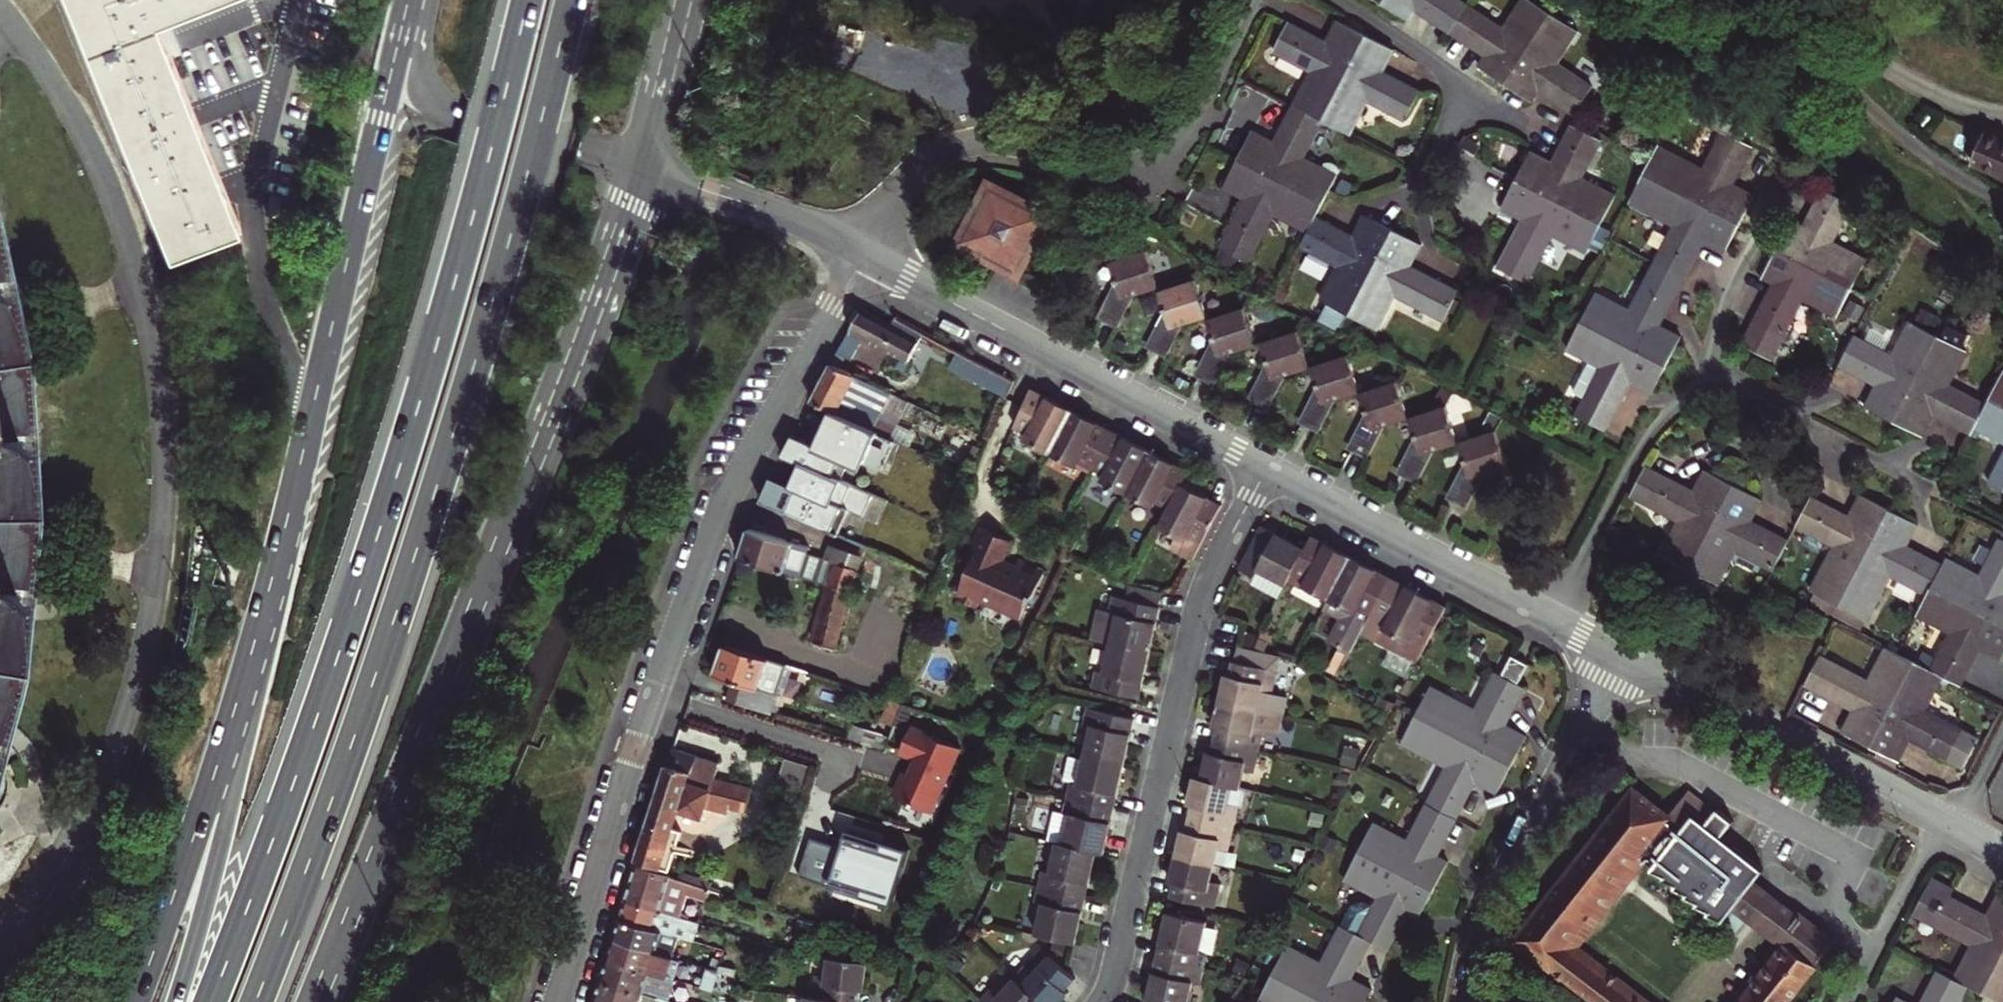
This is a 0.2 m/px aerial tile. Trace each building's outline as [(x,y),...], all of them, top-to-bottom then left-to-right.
[(165,255),(236,224),(157,19),(204,0),(66,0),(165,255)] [(1403,15),(1410,4),(1413,0),(1381,0),(1403,15)] [(1418,9),(1422,3),(1417,0),(1413,0),(1410,4),(1418,9)] [(1422,3),(1418,9),(1449,29),(1467,1),(1465,0),(1417,0),(1422,3)] [(1549,11),(1534,0),(1526,0),(1520,8),(1515,5),(1502,24),(1467,1),(1449,29),(1478,48),(1482,42),(1491,49),(1487,55),(1480,65),(1503,81),(1549,11)] [(1515,5),(1520,8),(1526,0),(1518,0),(1515,5)] [(1556,60),(1568,41),(1563,37),(1570,25),(1549,11),(1503,81),(1527,96),(1534,86),(1538,80),(1545,85),(1542,91),(1572,111),(1591,82),(1556,60)] [(1316,42),(1319,36),(1287,19),(1271,49),(1309,69),(1298,89),(1306,93),(1298,106),(1320,117),(1364,32),(1340,19),(1328,42),(1325,47),(1316,42)] [(1576,28),(1570,25),(1563,37),(1568,41),(1576,28)] [(1350,117),(1356,120),(1367,100),(1402,118),(1418,89),(1387,72),(1383,78),(1375,74),(1378,67),(1389,46),(1364,32),(1320,117),(1322,118),(1343,129),(1350,117)] [(1328,42),(1319,36),(1316,42),(1325,47),(1328,42)] [(1482,42),(1478,48),(1487,55),(1491,49),(1482,42)] [(1383,78),(1387,72),(1378,67),(1375,74),(1383,78)] [(1534,86),(1542,91),(1545,85),(1538,80),(1534,86)] [(1306,93),(1298,89),(1291,102),(1298,106),(1306,93)] [(1643,171),(1740,222),(1753,197),(1731,185),(1725,182),(1730,172),(1736,175),(1752,145),(1742,139),(1756,118),(1717,93),(1701,117),(1722,129),(1702,167),(1672,150),(1669,156),(1655,148),(1643,171)] [(1302,156),(1322,118),(1320,117),(1298,106),(1291,102),(1275,134),(1281,138),(1276,146),(1271,143),(1249,131),(1236,156),(1321,201),(1333,179),(1320,172),(1323,167),(1302,156)] [(1350,133),(1356,120),(1350,117),(1343,129),(1350,133)] [(1599,139),(1570,124),(1553,155),(1559,158),(1555,167),(1548,164),(1526,152),(1513,177),(1599,222),(1612,198),(1600,193),(1603,186),(1581,175),(1599,139)] [(1990,127),(1976,164),(2002,175),(2002,133),(1990,127)] [(1281,138),(1275,134),(1271,143),(1276,146),(1281,138)] [(1658,143),(1655,148),(1669,156),(1672,150),(1658,143)] [(1553,155),(1548,164),(1555,167),(1559,158),(1553,155)] [(1222,182),(1244,194),(1251,197),(1245,206),(1240,202),(1217,244),(1247,260),(1273,212),(1293,223),(1296,217),(1309,224),(1314,215),(1321,201),(1236,156),(1222,182)] [(1336,173),(1323,167),(1320,172),(1333,179),(1336,173)] [(1726,247),(1740,222),(1643,171),(1631,193),(1645,200),(1641,206),(1673,223),(1654,260),(1683,275),(1700,244),(1693,240),(1698,231),(1704,235),(1726,247)] [(1731,185),(1736,175),(1730,172),(1725,182),(1731,185)] [(994,250),(996,263),(1018,274),(1053,210),(988,176),(963,223),(972,228),(975,240),(994,250)] [(1524,227),(1518,223),(1496,265),(1527,280),(1552,231),(1572,243),(1575,238),(1588,244),(1599,222),(1513,177),(1500,202),(1522,214),(1528,218),(1524,227)] [(1789,219),(1776,246),(1850,285),(1863,262),(1850,255),(1853,249),(1831,239),(1852,201),(1822,184),(1805,217),(1811,220),(1806,229),(1801,226),(1789,219)] [(1614,193),(1603,186),(1600,193),(1612,198),(1614,193)] [(1628,199),(1641,206),(1645,200),(1631,193),(1628,199)] [(1251,197),(1244,194),(1240,202),(1245,206),(1251,197)] [(1342,237),(1345,231),(1314,215),(1309,224),(1306,230),(1298,244),(1336,264),(1325,284),(1331,288),(1325,300),(1348,311),(1391,227),(1366,214),(1355,236),(1352,242),(1342,237)] [(1528,218),(1522,214),(1518,223),(1524,227),(1528,218)] [(1296,217),(1293,223),(1306,230),(1309,224),(1296,217)] [(1811,220),(1805,217),(1801,226),(1806,229),(1811,220)] [(972,228),(963,223),(959,221),(948,241),(995,266),(996,263),(994,250),(975,240),(972,228)] [(1417,240),(1391,227),(1348,311),(1370,322),(1376,311),(1382,314),(1393,294),(1440,319),(1456,288),(1414,266),(1411,272),(1402,267),(1406,261),(1417,240)] [(1355,236),(1345,231),(1342,237),(1352,242),(1355,236)] [(1700,244),(1704,235),(1698,231),(1693,240),(1700,244)] [(1585,249),(1588,244),(1575,238),(1572,243),(1585,249)] [(1850,285),(1776,246),(1763,271),(1774,277),(1781,281),(1777,289),(1770,286),(1742,341),(1771,358),(1803,296),(1823,306),(1827,301),(1838,307),(1850,285)] [(1866,256),(1853,249),(1850,255),(1863,262),(1866,256)] [(1129,296),(1154,287),(1143,251),(1103,263),(1110,282),(1112,289),(1110,290),(1096,317),(1113,326),(1129,296)] [(1655,315),(1661,318),(1683,275),(1654,260),(1628,307),(1607,296),(1604,302),(1592,295),(1579,317),(1666,362),(1679,337),(1657,326),(1651,322),(1655,315)] [(1411,272),(1414,266),(1406,261),(1402,267),(1411,272)] [(1774,277),(1770,286),(1777,289),(1781,281),(1774,277)] [(1202,316),(1190,279),(1155,291),(1160,307),(1163,315),(1160,315),(1144,346),(1161,355),(1179,323),(1202,316)] [(1092,315),(1096,317),(1110,290),(1112,289),(1110,282),(1092,315)] [(1579,317),(1592,295),(1604,302),(1607,296),(1595,289),(1583,283),(1568,312),(1579,317)] [(1318,296),(1325,300),(1331,288),(1325,284),(1318,296)] [(1836,313),(1838,307),(1827,301),(1823,306),(1836,313)] [(1141,344),(1144,346),(1160,315),(1163,315),(1160,307),(1141,344)] [(1239,308),(1205,318),(1209,335),(1212,343),(1209,343),(1192,375),(1209,384),(1227,351),(1251,344),(1239,308)] [(998,393),(1007,374),(943,340),(944,337),(895,310),(887,323),(860,309),(836,353),(847,358),(858,336),(898,358),(894,365),(914,374),(928,349),(951,361),(948,366),(998,393)] [(1376,326),(1382,314),(1376,311),(1370,322),(1376,326)] [(1657,326),(1661,318),(1655,315),(1651,322),(1657,326)] [(1653,387),(1666,362),(1579,317),(1567,340),(1581,347),(1578,353),(1586,357),(1572,383),(1584,391),(1574,412),(1604,427),(1626,385),(1619,382),(1624,373),(1631,376),(1653,387)] [(1908,318),(1902,330),(1907,333),(1914,321),(1908,318)] [(1865,404),(1891,417),(1936,332),(1914,321),(1907,333),(1902,330),(1891,351),(1854,331),(1838,361),(1869,378),(1873,372),(1881,376),(1878,382),(1865,404)] [(1282,373),(1305,366),(1293,330),(1255,342),(1262,362),(1264,369),(1262,369),(1247,398),(1264,408),(1282,373)] [(1941,407),(1938,413),(1969,430),(1972,423),(1975,418),(1985,400),(1948,380),(1958,360),(1952,356),(1959,344),(1936,332),(1891,417),(1916,430),(1928,409),(1931,402),(1941,407)] [(1189,373),(1192,375),(1209,343),(1212,343),(1209,335),(1189,373)] [(1565,345),(1578,353),(1581,347),(1567,340),(1565,345)] [(1965,348),(1959,344),(1952,356),(1958,360),(1965,348)] [(836,353),(831,361),(843,367),(847,358),(836,353)] [(1332,399),(1354,392),(1342,355),(1306,366),(1312,385),(1315,392),(1312,393),(1296,422),(1314,432),(1332,399)] [(880,417),(892,391),(843,367),(831,361),(811,399),(831,408),(877,428),(900,440),(905,428),(880,417)] [(1243,396),(1247,398),(1262,369),(1264,369),(1262,362),(1243,396)] [(1869,378),(1878,382),(1881,376),(1873,372),(1869,378)] [(1619,382),(1626,385),(1631,376),(1624,373),(1619,382)] [(2002,403),(2002,375),(1999,373),(1987,395),(2002,403)] [(1363,458),(1381,424),(1403,417),(1391,381),(1354,392),(1361,413),(1363,420),(1361,421),(1346,449),(1363,458)] [(1019,435),(1047,450),(1071,405),(1030,383),(1013,423),(1023,428),(1019,435)] [(1293,421),(1296,422),(1312,393),(1315,392),(1312,385),(1293,421)] [(1987,395),(1985,400),(1975,418),(1988,425),(1985,430),(2002,440),(2002,403),(1987,395)] [(1928,409),(1938,413),(1941,407),(1931,402),(1928,409)] [(1088,463),(1108,424),(1071,405),(1047,450),(1074,464),(1077,457),(1088,463)] [(1430,450),(1453,443),(1441,405),(1406,416),(1411,434),(1413,442),(1411,443),(1394,474),(1411,483),(1430,450)] [(877,428),(831,408),(829,412),(831,413),(822,434),(819,433),(815,441),(792,431),(783,452),(804,461),(839,476),(850,452),(863,458),(877,428)] [(1342,447),(1346,449),(1361,421),(1363,420),(1361,413),(1342,447)] [(1972,423),(1985,430),(1988,425),(1975,418),(1972,423)] [(1148,445),(1108,424),(1088,463),(1101,470),(1097,477),(1124,491),(1148,445)] [(1502,467),(1489,431),(1453,443),(1458,459),(1460,467),(1458,467),(1441,498),(1463,510),(1483,473),(1502,467)] [(1391,472),(1394,474),(1411,443),(1413,442),(1411,434),(1391,472)] [(1148,445),(1124,491),(1151,504),(1154,498),(1166,504),(1177,482),(1186,466),(1148,445)] [(1987,478),(2002,486),(2002,447),(1987,478)] [(1438,496),(1441,498),(1458,467),(1460,467),(1458,459),(1438,496)] [(794,485),(771,475),(761,498),(836,532),(847,507),(862,514),(872,492),(839,476),(804,461),(794,485)] [(1683,577),(1733,481),(1708,468),(1697,490),(1694,496),(1685,492),(1688,486),(1645,464),(1629,493),(1678,519),(1666,539),(1673,543),(1667,555),(1675,559),(1669,569),(1683,577)] [(1757,494),(1733,481),(1683,577),(1697,584),(1702,574),(1711,579),(1717,566),(1724,570),(1731,555),(1759,570),(1763,563),(1772,567),(1788,537),(1756,521),(1753,527),(1743,522),(1746,516),(1757,494)] [(1166,534),(1193,548),(1217,503),(1177,482),(1166,504),(1157,521),(1169,528),(1166,534)] [(1697,490),(1688,486),(1685,492),(1694,496),(1697,490)] [(1838,602),(1888,506),(1862,493),(1851,515),(1848,521),(1838,516),(1841,510),(1810,494),(1794,525),(1833,544),(1816,576),(1822,578),(1817,591),(1838,602)] [(1912,519),(1888,506),(1838,602),(1860,614),(1867,602),(1873,605),(1889,573),(1925,592),(1930,583),(1941,561),(1910,545),(1907,551),(1898,546),(1901,540),(1912,519)] [(1851,515),(1841,510),(1838,516),(1848,521),(1851,515)] [(1753,527),(1756,521),(1746,516),(1743,522),(1753,527)] [(848,591),(856,567),(826,557),(805,550),(807,542),(750,521),(738,556),(822,584),(807,638),(836,646),(853,593),(848,591)] [(1004,537),(977,525),(956,574),(960,576),(951,597),(972,606),(976,597),(1016,615),(1025,595),(1027,596),(1040,568),(1014,556),(1010,564),(995,558),(1004,537)] [(1289,571),(1302,547),(1259,525),(1237,567),(1254,576),(1257,570),(1283,584),(1289,571)] [(1299,584),(1325,598),(1349,553),(1310,532),(1302,547),(1289,571),(1302,577),(1299,584)] [(1930,583),(2002,621),(2002,588),(2001,587),(2002,583),(2002,537),(1998,534),(1978,572),(1958,562),(1955,567),(1942,560),(1941,561),(1930,583)] [(1673,543),(1666,539),(1660,551),(1667,555),(1673,543)] [(1907,551),(1910,545),(1901,540),(1898,546),(1907,551)] [(830,545),(826,557),(856,567),(860,556),(830,545)] [(1389,574),(1349,553),(1325,598),(1322,605),(1340,614),(1328,638),(1349,649),(1360,630),(1389,574)] [(1955,567),(1958,562),(1945,555),(1942,560),(1955,567)] [(1717,582),(1724,570),(1717,566),(1711,579),(1717,582)] [(1249,585),(1275,599),(1283,584),(1257,570),(1254,576),(1249,585)] [(1417,660),(1447,604),(1389,574),(1360,630),(1417,660)] [(1822,578),(1816,576),(1810,588),(1817,591),(1822,578)] [(1080,633),(1098,637),(1137,646),(1148,600),(1146,600),(1149,585),(1115,578),(1112,592),(1102,590),(1098,608),(1086,605),(1080,633)] [(1930,583),(1925,592),(1918,605),(1931,612),(1927,618),(1949,629),(1930,666),(1937,670),(1943,673),(1960,682),(1977,650),(1971,646),(1976,637),(1981,640),(2002,652),(2002,621),(1930,583)] [(1867,602),(1860,614),(1867,617),(1873,605),(1867,602)] [(1915,611),(1927,618),(1931,612),(1918,605),(1915,611)] [(1137,646),(1098,637),(1091,667),(1084,665),(1080,681),(1127,691),(1137,646)] [(1977,650),(1981,640),(1976,637),(1971,646),(1977,650)] [(714,673),(732,678),(776,693),(787,663),(724,642),(714,673)] [(1220,670),(1213,696),(1278,711),(1282,694),(1267,691),(1276,654),(1233,643),(1226,671),(1220,670)] [(1885,643),(1879,657),(1885,659),(1891,646),(1885,643)] [(1870,744),(1915,658),(1896,648),(1891,646),(1885,659),(1879,657),(1868,677),(1819,652),(1804,682),(1847,704),(1850,698),(1859,703),(1856,709),(1844,731),(1870,744)] [(1527,661),(1512,653),(1501,673),(1517,681),(1527,661)] [(1930,666),(1915,658),(1870,744),(1895,757),(1907,735),(1910,730),(1918,734),(1915,739),(1960,763),(1975,733),(1925,707),(1936,686),(1930,683),(1937,670),(1930,666)] [(1500,712),(1509,717),(1524,687),(1524,686),(1517,681),(1501,673),(1494,670),(1474,707),(1442,691),(1439,697),(1426,690),(1415,712),(1512,762),(1526,736),(1505,725),(1496,720),(1500,712)] [(1943,673),(1937,670),(1930,683),(1936,686),(1943,673)] [(776,693),(732,678),(725,699),(770,713),(776,693)] [(1439,697),(1442,691),(1429,684),(1426,690),(1439,697)] [(1210,737),(1254,747),(1259,725),(1274,728),(1278,711),(1213,696),(1207,722),(1213,724),(1210,737)] [(1847,704),(1856,709),(1859,703),(1850,698),(1847,704)] [(1078,721),(1071,749),(1111,758),(1121,712),(1075,702),(1071,719),(1078,721)] [(1415,741),(1413,747),(1444,764),(1426,798),(1457,814),(1473,784),(1465,780),(1470,771),(1477,775),(1499,787),(1512,762),(1415,712),(1402,735),(1415,741)] [(1505,725),(1509,717),(1500,712),(1496,720),(1505,725)] [(7,757),(23,748),(20,744),(10,733),(3,728),(0,727),(0,761),(7,757)] [(1907,735),(1915,739),(1918,734),(1910,730),(1907,735)] [(962,749),(923,731),(919,738),(910,734),(900,755),(913,761),(907,774),(903,773),(894,794),(933,812),(962,749)] [(1415,741),(1402,735),(1399,740),(1413,747),(1415,741)] [(1249,769),(1254,747),(1210,737),(1207,751),(1201,749),(1195,776),(1225,782),(1235,785),(1240,766),(1249,769)] [(718,759),(672,746),(635,857),(670,869),(682,833),(675,831),(681,812),(704,819),(710,802),(755,815),(763,790),(713,776),(718,759)] [(1055,791),(1101,802),(1111,758),(1071,749),(1065,778),(1059,777),(1055,791)] [(4,794),(9,783),(10,776),(10,764),(7,757),(0,761),(0,799),(4,794)] [(818,765),(793,757),(785,781),(810,790),(818,765)] [(1465,780),(1473,784),(1477,775),(1470,771),(1465,780)] [(1182,814),(1227,824),(1232,802),(1222,799),(1225,782),(1195,776),(1185,773),(1180,799),(1186,800),(1182,814)] [(1708,908),(1707,911),(1722,917),(1736,900),(1752,914),(1769,893),(1753,880),(1762,868),(1721,835),(1733,819),(1717,807),(1714,811),(1687,790),(1668,815),(1633,787),(1514,940),(1555,972),(1577,945),(1572,940),(1640,853),(1653,863),(1649,868),(1663,873),(1661,877),(1674,881),(1673,886),(1686,891),(1685,895),(1697,899),(1696,904),(1708,908)] [(1084,845),(1091,847),(1101,802),(1055,791),(1051,808),(1058,810),(1052,838),(1084,845)] [(1433,844),(1440,847),(1457,814),(1426,798),(1405,837),(1385,826),(1381,831),(1369,825),(1357,848),(1433,887),(1446,862),(1435,856),(1428,852),(1433,844)] [(1174,825),(1167,852),(1207,861),(1211,844),(1222,847),(1227,824),(1182,814),(1179,827),(1174,825)] [(1381,831),(1385,826),(1372,819),(1369,825),(1381,831)] [(892,905),(910,850),(847,830),(841,848),(811,839),(799,875),(834,887),(831,897),(884,914),(887,904),(892,905)] [(1073,892),(1084,845),(1052,838),(1044,836),(1038,865),(1032,864),(1028,881),(1073,892)] [(1428,852),(1435,856),(1440,847),(1433,844),(1428,852)] [(1370,937),(1387,946),(1404,914),(1397,911),(1401,902),(1408,906),(1420,912),(1433,887),(1357,848),(1346,871),(1358,877),(1355,883),(1367,889),(1356,892),(1341,922),(1370,937)] [(1207,861),(1167,852),(1161,877),(1166,878),(1163,893),(1209,903),(1214,880),(1203,878),(1207,861)] [(709,887),(634,863),(623,898),(680,915),(688,892),(706,898),(709,887)] [(1358,877),(1346,871),(1343,876),(1355,883),(1358,877)] [(1933,924),(1969,943),(1958,964),(1965,967),(1958,979),(1968,984),(1981,991),(2002,948),(2002,894),(2001,893),(1989,915),(1986,921),(1976,916),(1979,910),(1949,894),(1952,888),(1931,877),(1915,908),(1936,919),(1933,924)] [(1063,938),(1073,892),(1028,881),(1024,898),(1030,899),(1023,928),(1063,938)] [(1765,924),(1781,903),(1769,893),(1752,914),(1765,924)] [(683,936),(694,939),(698,928),(695,927),(697,920),(680,915),(623,898),(618,917),(683,936)] [(1397,911),(1404,914),(1408,906),(1401,902),(1397,911)] [(1830,941),(1781,903),(1765,924),(1788,942),(1742,1001),(1783,1001),(1830,941)] [(1149,954),(1194,965),(1198,948),(1212,951),(1218,926),(1198,922),(1199,918),(1160,908),(1149,954)] [(1989,915),(1979,910),(1976,916),(1986,921),(1989,915)] [(618,917),(612,937),(677,957),(683,936),(618,917)] [(1353,969),(1370,937),(1341,922),(1321,959),(1301,949),(1298,954),(1284,947),(1272,970),(1334,1001),(1364,1001),(1371,989),(1349,977),(1342,974),(1345,964),(1353,969)] [(677,957),(612,937),(606,958),(698,984),(705,986),(711,966),(677,957)] [(1298,954),(1301,949),(1287,941),(1284,947),(1298,954)] [(1041,1001),(1052,1001),(1065,988),(1061,984),(1070,975),(1037,944),(1022,961),(1010,974),(1040,1001),(1041,1001)] [(1555,972),(1594,1001),(1650,1001),(1577,945),(1555,972)] [(1981,991),(2000,1001),(2002,1001),(2002,948),(1981,991)] [(811,992),(840,995),(856,998),(858,984),(864,985),(868,959),(827,953),(825,971),(814,970),(811,992)] [(1143,1001),(1180,1001),(1184,981),(1190,982),(1194,965),(1149,954),(1138,1001),(1143,1001)] [(606,958),(600,978),(680,1001),(693,1001),(698,984),(606,958)] [(1349,977),(1353,969),(1345,964),(1342,974),(1349,977)] [(1965,967),(1958,964),(1952,976),(1958,979),(1965,967)] [(717,968),(711,966),(705,986),(711,988),(717,968)] [(1968,984),(1958,979),(1952,976),(1937,968),(1921,1000),(1924,1001),(1959,1001),(1968,984)] [(1273,1001),(1334,1001),(1272,970),(1260,993),(1274,1000),(1273,1001)] [(1010,974),(998,987),(991,980),(976,996),(983,1001),(1039,1001),(1040,1001),(1010,974)] [(602,1001),(680,1001),(600,978),(594,999),(602,1001)] [(840,995),(811,992),(800,990),(799,1001),(840,1001),(840,995)] [(1260,993),(1258,998),(1265,1001),(1273,1001),(1274,1000),(1260,993)]
